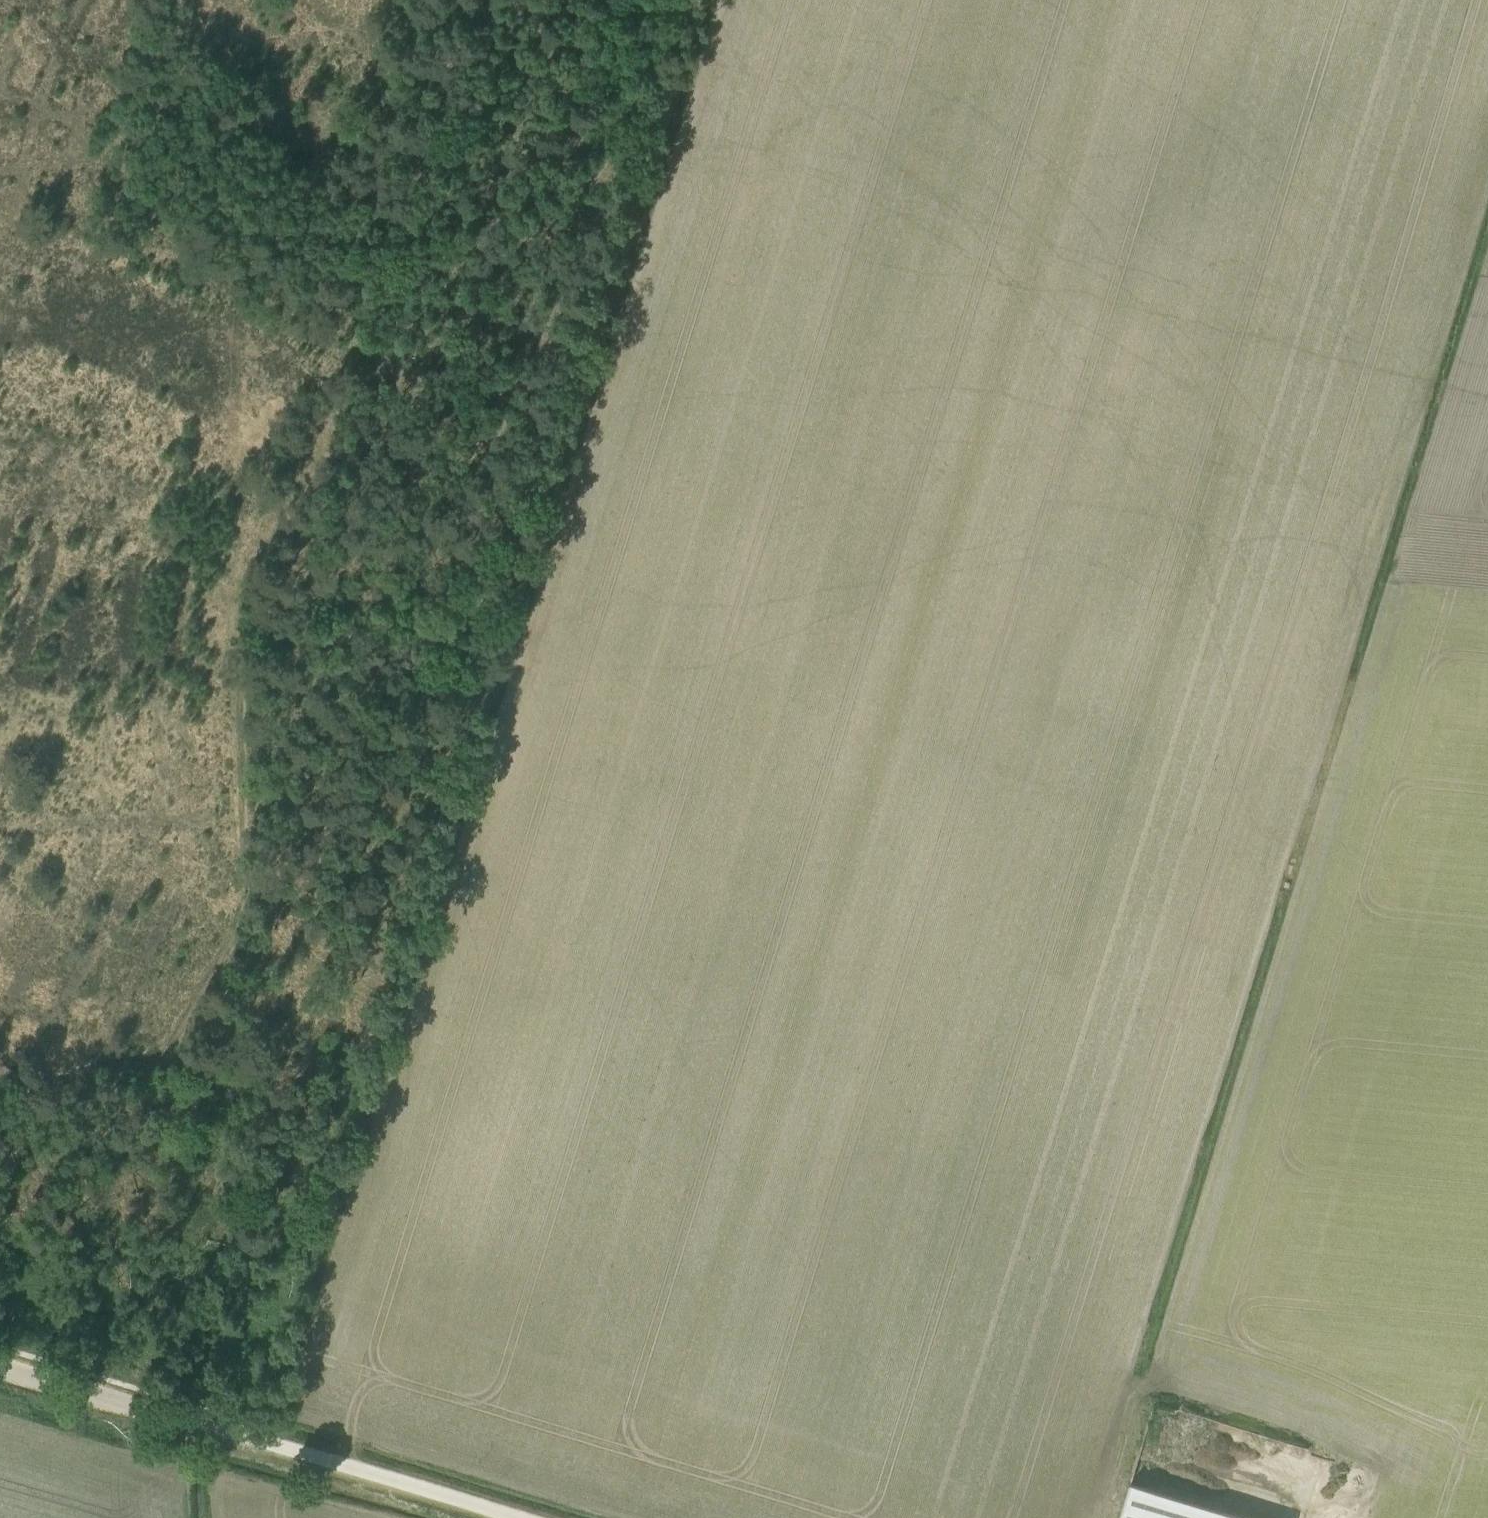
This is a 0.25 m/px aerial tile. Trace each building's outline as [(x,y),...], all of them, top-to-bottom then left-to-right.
[(1124,1517),(1249,1517),(1135,1482),(1124,1517)]
